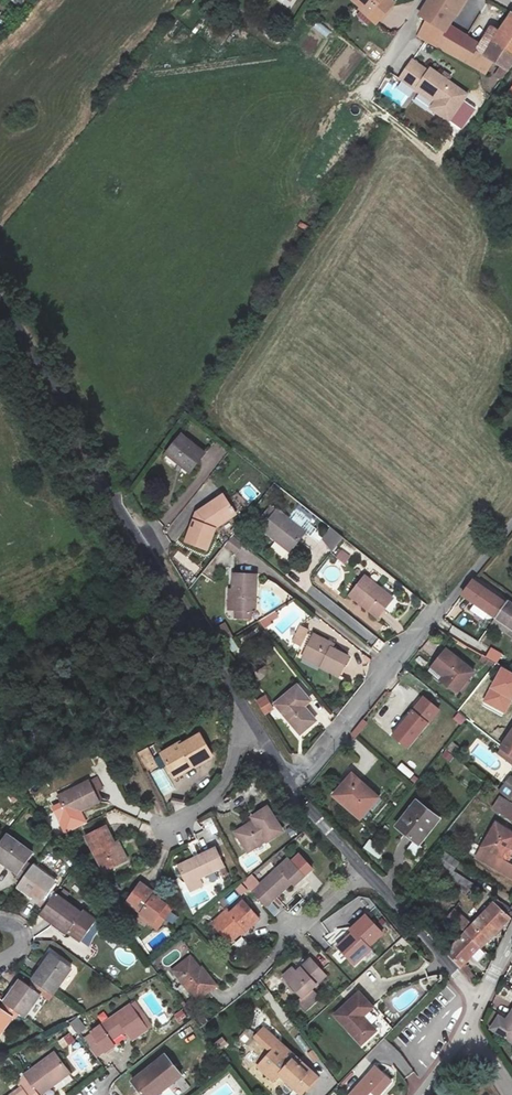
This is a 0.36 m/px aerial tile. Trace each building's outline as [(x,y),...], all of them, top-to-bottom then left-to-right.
[(353,0),(377,22),(393,5),(388,0),(353,0)] [(419,15),(420,16),(444,31),(445,32),(446,30),(465,0),(429,0),(419,15)] [(511,13),(493,44),(511,57),(511,14),(511,13)] [(420,16),(412,29),(435,44),(444,31),(420,16)] [(318,21),(313,28),(325,38),(330,31),(318,21)] [(446,30),(445,32),(444,31),(435,44),(435,46),(453,56),(461,41),(462,40),(446,30)] [(461,41),(453,56),(486,74),(493,62),(485,57),(486,56),(461,41)] [(493,44),(486,56),(485,57),(493,62),(494,63),(500,67),(502,68),(508,72),(511,65),(511,57),(493,44)] [(412,60),(399,79),(418,92),(420,89),(436,100),(431,109),(449,121),(467,95),(430,69),(428,72),(412,60)] [(502,68),(500,67),(495,76),(502,80),(504,77),(498,73),(502,68)] [(508,72),(502,68),(498,73),(504,77),(508,72)] [(205,454),(181,435),(166,454),(190,473),(205,454)] [(196,513),(186,542),(207,549),(215,528),(236,514),(233,511),(235,510),(232,507),(231,507),(223,495),(196,513)] [(272,508),(263,519),(267,522),(265,526),(262,529),(275,540),(277,538),(292,549),(305,532),(277,510),(277,511),(272,508)] [(238,530),(234,536),(242,543),(247,537),(238,530)] [(232,537),(225,546),(235,554),(242,545),(232,537)] [(277,538),(275,540),(290,552),(292,549),(277,538)] [(342,551),(337,558),(344,564),(349,558),(342,551)] [(256,575),(234,574),(233,590),(232,609),(235,609),(252,610),(255,610),(256,575)] [(365,576),(350,595),(378,618),(391,601),(378,591),(380,588),(365,576)] [(268,579),(262,583),(281,598),(281,604),(283,606),(294,599),(275,584),(268,579)] [(473,581),(462,595),(495,618),(506,604),(473,581)] [(312,587),(308,593),(374,645),(379,639),(312,587)] [(380,588),(378,591),(391,601),(393,599),(380,588)] [(495,618),(511,629),(511,604),(507,601),(506,604),(495,618)] [(252,610),(235,609),(235,618),(252,618),(252,610)] [(492,623),(511,637),(511,629),(495,618),(492,623)] [(227,627),(219,631),(225,639),(232,635),(227,627)] [(309,630),(301,627),(293,642),(301,646),(309,630)] [(314,635),(305,653),(324,662),(322,667),(339,676),(348,657),(331,648),(333,644),(314,635)] [(262,637),(259,640),(266,648),(270,645),(262,637)] [(490,647),(485,658),(498,664),(503,653),(490,647)] [(446,649),(429,671),(457,693),(474,672),(446,649)] [(322,667),(324,662),(305,653),(303,658),(322,667)] [(297,686),(277,702),(289,716),(287,718),(300,734),(315,721),(303,707),(310,701),(297,686)] [(265,694),(255,701),(264,716),(274,710),(265,694)] [(423,698),(392,736),(407,748),(438,710),(423,698)] [(277,702),(275,704),(287,718),(289,716),(277,702)] [(362,720),(354,730),(358,734),(366,724),(362,720)] [(501,748),(502,748),(511,756),(511,731),(501,748)] [(184,772),(212,755),(200,735),(182,745),(181,743),(162,754),(172,772),(181,767),(184,772)] [(498,753),(511,763),(511,756),(502,748),(498,753)] [(146,749),(138,753),(147,768),(154,764),(146,749)] [(181,767),(172,772),(175,777),(184,772),(181,767)] [(352,774),(334,795),(360,818),(376,799),(358,783),(360,781),(354,776),(352,774)] [(355,774),(354,776),(360,781),(358,783),(376,799),(380,795),(355,774)] [(97,777),(58,797),(68,817),(83,810),(99,802),(94,792),(103,788),(97,777)] [(511,778),(500,791),(510,800),(511,798),(511,779),(511,778)] [(493,809),(511,820),(511,804),(500,797),(493,809)] [(437,818),(417,801),(396,827),(417,843),(437,818)] [(39,808),(42,814),(49,811),(46,804),(39,808)] [(254,821),(236,833),(248,852),(267,840),(267,841),(283,831),(267,807),(252,817),(254,821)] [(83,810),(68,817),(72,825),(87,818),(83,810)] [(49,811),(42,814),(47,823),(54,820),(49,811)] [(496,824),(482,848),(503,860),(511,844),(511,833),(496,824)] [(106,826),(86,837),(103,872),(123,862),(115,844),(106,826)] [(0,842),(0,861),(18,874),(27,862),(33,854),(6,834),(0,842)] [(377,859),(383,851),(369,840),(363,848),(377,859)] [(118,842),(115,844),(123,862),(127,860),(118,842)] [(198,856),(199,858),(179,868),(187,885),(199,879),(220,869),(224,878),(229,876),(216,847),(198,856)] [(445,852),(437,863),(451,873),(453,871),(459,862),(445,852)] [(198,856),(178,865),(179,868),(199,858),(198,856)] [(252,874),(243,883),(251,892),(265,907),(292,883),(294,885),(304,876),(288,859),(261,884),(252,874)] [(18,874),(16,877),(21,880),(32,866),(27,862),(18,874)] [(451,873),(437,863),(433,869),(447,879),(451,873)] [(21,880),(18,886),(40,902),(49,890),(55,882),(32,866),(21,880)] [(447,879),(445,882),(466,895),(473,884),(453,871),(451,873),(447,879)] [(99,875),(92,879),(97,888),(104,884),(99,875)] [(199,879),(187,885),(190,890),(202,885),(199,879)] [(140,883),(126,902),(141,913),(147,917),(148,923),(157,930),(172,909),(154,896),(155,894),(140,883)] [(112,884),(103,888),(108,899),(117,894),(112,884)] [(40,902),(38,905),(44,909),(55,894),(49,890),(40,902)] [(44,909),(40,914),(67,933),(68,932),(81,941),(96,920),(83,911),(81,913),(76,910),(78,907),(70,900),(69,901),(68,903),(59,897),(55,894),(44,909)] [(61,895),(59,897),(68,903),(69,901),(61,895)] [(279,899),(267,906),(272,914),(284,908),(279,899)] [(228,910),(220,916),(220,922),(215,927),(229,942),(244,929),(246,931),(260,918),(243,901),(230,913),(228,910)] [(471,926),(465,933),(480,947),(487,939),(488,940),(510,918),(506,914),(511,910),(502,903),(498,907),(494,903),(471,926)] [(447,917),(465,933),(471,926),(453,910),(447,917)] [(141,913),(138,916),(148,923),(147,917),(141,913)] [(353,932),(338,946),(352,962),(368,946),(382,933),(366,915),(350,930),(353,932)] [(220,916),(212,924),(215,927),(220,922),(220,916)] [(480,947),(465,933),(446,952),(445,953),(459,966),(458,968),(465,976),(470,971),(471,970),(467,965),(465,967),(462,965),(480,947)] [(368,946),(352,962),(354,964),(362,956),(369,964),(377,956),(368,946)] [(51,953),(32,980),(47,992),(52,995),(71,968),(51,953)] [(190,957),(187,959),(199,975),(204,971),(202,968),(200,969),(190,957)] [(187,959),(173,971),(197,1001),(216,986),(204,971),(199,975),(187,959)] [(292,968),(283,976),(287,981),(302,997),(297,1002),(306,1011),(320,998),(311,989),(326,975),(311,959),(296,973),(292,968)] [(470,971),(465,976),(470,981),(475,977),(470,971)] [(20,980),(4,1003),(19,1013),(24,1017),(31,1007),(36,1001),(40,995),(43,997),(47,992),(32,980),(28,986),(20,980)] [(359,992),(334,1015),(355,1038),(362,1033),(367,1039),(376,1031),(363,1016),(373,1007),(359,992)] [(42,1005),(36,1001),(31,1007),(37,1012),(42,1005)] [(139,1009),(134,1002),(130,1005),(135,1012),(139,1009)] [(0,1008),(12,1017),(15,1019),(19,1013),(4,1003),(0,1008)] [(91,1032),(92,1034),(104,1051),(105,1053),(115,1046),(111,1041),(125,1031),(132,1040),(147,1030),(146,1027),(150,1024),(139,1009),(135,1012),(130,1005),(91,1032)] [(12,1017),(0,1008),(0,1033),(12,1017)] [(180,1024),(188,1018),(181,1009),(173,1015),(180,1024)] [(511,1043),(511,1011),(498,1034),(511,1043)] [(68,1024),(78,1035),(87,1028),(77,1017),(68,1024)] [(57,1041),(62,1049),(75,1040),(70,1032),(57,1041)] [(362,1033),(355,1038),(361,1045),(367,1039),(362,1033)] [(92,1034),(84,1039),(96,1057),(104,1051),(92,1034)] [(218,1050),(227,1045),(223,1038),(214,1042),(218,1050)] [(295,1057),(281,1043),(278,1046),(292,1060),(295,1057)] [(264,1060),(271,1066),(265,1073),(274,1082),(281,1074),(288,1080),(286,1081),(301,1094),(317,1077),(295,1057),(292,1060),(278,1046),(277,1046),(264,1060)] [(79,1047),(73,1051),(70,1047),(64,1050),(80,1075),(92,1068),(79,1047)] [(24,1076),(38,1094),(39,1094),(69,1073),(54,1053),(24,1076)] [(132,1082),(143,1094),(149,1094),(162,1084),(165,1088),(181,1075),(165,1055),(132,1082)] [(264,1060),(258,1067),(265,1073),(271,1066),(264,1060)] [(350,1094),(367,1094),(372,1089),(379,1094),(391,1081),(375,1067),(350,1094)] [(12,1094),(38,1094),(24,1076),(16,1082),(21,1088),(12,1094)] [(149,1094),(157,1094),(165,1088),(162,1084),(149,1094)]
